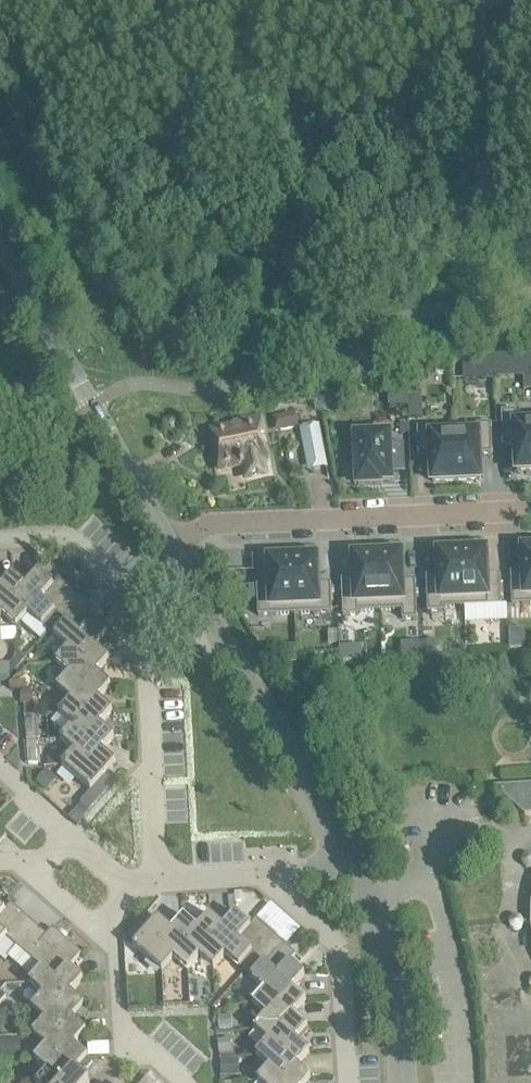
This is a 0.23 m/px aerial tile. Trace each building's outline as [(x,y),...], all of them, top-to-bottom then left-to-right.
[(484,360),(461,360),(462,379),(484,379),(484,360)] [(421,384),(407,385),(408,417),(422,417),(421,384)] [(501,412),(502,446),(515,445),(516,471),(530,471),(530,416),(516,416),(516,411),(501,412)] [(277,416),(280,430),(297,426),(294,413),(277,416)] [(215,439),(221,469),(243,465),(245,476),(265,472),(263,461),(265,461),(260,434),(262,433),(259,420),(233,425),(234,427),(224,429),(226,437),(215,439)] [(455,426),(454,426),(456,481),(480,480),(479,454),(492,454),(490,424),(476,425),(476,434),(455,435),(455,426)] [(454,426),(417,428),(418,457),(431,456),(432,482),(456,481),(454,426)] [(323,455),(318,429),(301,433),(306,458),(323,455)] [(388,436),(356,437),(358,485),(379,484),(379,482),(390,481),(390,473),(404,472),(402,445),(389,445),(388,436)] [(510,573),(511,605),(530,604),(530,550),(522,550),(523,572),(510,573)] [(485,551),(461,552),(464,607),(501,606),(499,574),(486,575),(485,551)] [(438,576),(425,576),(427,612),(442,612),(442,608),(464,607),(461,552),(438,553),(438,576)] [(401,555),(377,556),(379,611),(401,610),(402,619),(416,619),(415,580),(402,581),(401,555)] [(354,579),(341,580),(342,616),(357,615),(357,612),(379,611),(377,556),(353,557),(354,579)] [(269,585),(256,586),(258,616),(294,614),(292,559),(268,560),(269,585)] [(316,559),(292,559),(294,614),(331,613),(330,583),(317,583),(316,559)] [(41,627),(53,613),(52,613),(53,612),(49,609),(68,588),(59,579),(53,586),(38,573),(26,586),(26,587),(13,602),(27,614),(26,614),(27,615),(41,627)] [(27,615),(26,614),(27,614),(13,602),(26,587),(26,586),(12,574),(0,588),(1,589),(0,589),(0,614),(1,616),(2,617),(15,628),(27,615)] [(53,613),(59,618),(78,597),(68,588),(49,609),(53,612),(52,613),(53,613)] [(59,618),(65,624),(66,624),(69,626),(88,606),(78,597),(59,618)] [(53,637),(67,649),(68,650),(82,662),(94,647),(95,648),(107,634),(93,621),(98,615),(88,606),(69,626),(66,624),(65,624),(55,635),(53,637)] [(53,613),(41,627),(47,632),(49,630),(59,618),(53,613)] [(59,618),(49,630),(55,635),(65,624),(59,618)] [(523,628),(508,629),(509,649),(524,649),(523,628)] [(336,630),(327,631),(327,644),(337,644),(336,630)] [(419,641),(400,642),(401,657),(419,656),(419,641)] [(436,641),(426,641),(427,656),(436,655),(436,641)] [(55,663),(68,675),(69,676),(69,675),(83,688),(96,673),(97,674),(109,660),(95,648),(94,647),(82,662),(68,650),(67,649),(55,663)] [(0,663),(0,682),(5,682),(10,676),(9,663),(0,663)] [(529,668),(511,669),(511,678),(530,677),(529,668)] [(493,670),(474,671),(475,680),(494,679),(493,670)] [(474,671),(456,672),(456,681),(475,680),(474,671)] [(56,689),(70,701),(71,701),(85,713),(98,699),(98,700),(110,686),(97,674),(96,673),(83,688),(69,675),(69,676),(68,675),(56,689)] [(25,681),(9,681),(9,690),(23,690),(25,690),(25,681)] [(23,691),(19,692),(20,705),(23,705),(32,704),(32,691),(23,691)] [(58,714),(72,727),(73,727),(87,739),(99,725),(100,725),(112,712),(98,700),(98,699),(85,713),(71,701),(70,701),(58,714)] [(35,719),(24,719),(25,742),(36,741),(35,719)] [(59,740),(73,752),(74,753),(88,765),(101,750),(101,751),(114,737),(100,725),(99,725),(87,739),(73,727),(72,727),(59,740)] [(36,741),(25,742),(26,764),(38,763),(36,741)] [(74,753),(73,752),(61,766),(90,792),(80,803),(85,808),(113,776),(108,772),(115,763),(101,751),(101,750),(88,765),(74,753)] [(46,769),(34,782),(45,791),(57,778),(46,769)] [(522,826),(523,836),(530,835),(530,826),(522,826)] [(523,836),(523,845),(530,844),(530,835),(523,836)] [(2,934),(20,913),(10,905),(5,911),(5,912),(0,918),(0,933),(2,934)] [(5,938),(6,938),(11,943),(30,922),(20,913),(2,934),(5,937),(5,938)] [(226,955),(245,972),(275,938),(255,920),(250,927),(235,914),(223,927),(223,928),(212,941),(226,954),(226,955)] [(214,969),(226,955),(226,954),(212,941),(223,928),(223,927),(209,915),(197,929),(198,930),(186,943),(200,955),(199,956),(200,956),(214,969)] [(187,971),(200,956),(199,956),(200,955),(186,943),(198,930),(197,929),(183,917),(171,930),(172,931),(159,945),(173,958),(174,959),(187,971)] [(161,972),(174,959),(173,958),(159,945),(172,931),(171,930),(158,918),(133,947),(161,972)] [(34,977),(41,969),(41,970),(42,969),(56,982),(68,968),(69,968),(81,954),(52,929),(46,936),(30,922),(11,943),(6,938),(0,945),(0,946),(34,977)] [(245,972),(264,989),(265,990),(265,989),(279,1002),(291,988),(292,989),(304,975),(289,962),(295,956),(275,938),(245,972)] [(29,983),(42,995),(43,996),(43,995),(57,1007),(70,993),(70,994),(82,980),(69,968),(68,968),(56,982),(42,969),(41,970),(41,969),(34,977),(29,983)] [(252,1003),(266,1015),(267,1016),(281,1028),(293,1014),(294,1015),(306,1001),(292,989),(291,988),(279,1002),(265,989),(265,990),(264,989),(252,1003)] [(30,1009),(44,1021),(45,1021),(59,1033),(71,1019),(72,1020),(84,1006),(70,994),(70,993),(57,1007),(43,995),(43,996),(42,995),(30,1009)] [(521,1008),(512,1009),(513,1028),(522,1027),(521,1008)] [(521,1008),(522,1027),(530,1027),(530,1026),(530,1008),(521,1008)] [(500,1010),(491,1010),(492,1029),(501,1028),(500,1010)] [(253,1030),(267,1042),(268,1042),(282,1054),(294,1040),(295,1040),(307,1027),(294,1015),(293,1014),(281,1028),(267,1016),(266,1015),(253,1030)] [(231,1015),(217,1016),(218,1030),(231,1029),(231,1015)] [(32,1035),(45,1047),(46,1047),(60,1059),(73,1045),(74,1046),(86,1032),(72,1020),(71,1019),(59,1033),(45,1021),(44,1021),(32,1035)] [(0,1040),(0,1060),(21,1059),(20,1039),(0,1040)] [(230,1039),(217,1040),(218,1053),(231,1052),(230,1039)] [(255,1056),(269,1068),(270,1068),(283,1080),(296,1066),(297,1066),(309,1052),(295,1040),(294,1040),(282,1054),(268,1042),(267,1042),(255,1056)] [(47,1072),(48,1073),(48,1072),(60,1082),(64,1082),(74,1071),(75,1071),(87,1058),(74,1046),(73,1045),(60,1059),(46,1047),(45,1047),(33,1060),(47,1072)] [(503,1052),(504,1082),(525,1082),(523,1051),(503,1052)] [(234,1058),(219,1059),(220,1077),(235,1076),(234,1058)] [(258,1082),(306,1082),(310,1078),(297,1066),(296,1066),(283,1080),(270,1068),(269,1068),(257,1081),(258,1082)] [(75,1071),(74,1071),(64,1082),(89,1082),(75,1071)] [(48,1072),(48,1073),(47,1072),(38,1082),(60,1082),(48,1072)]
